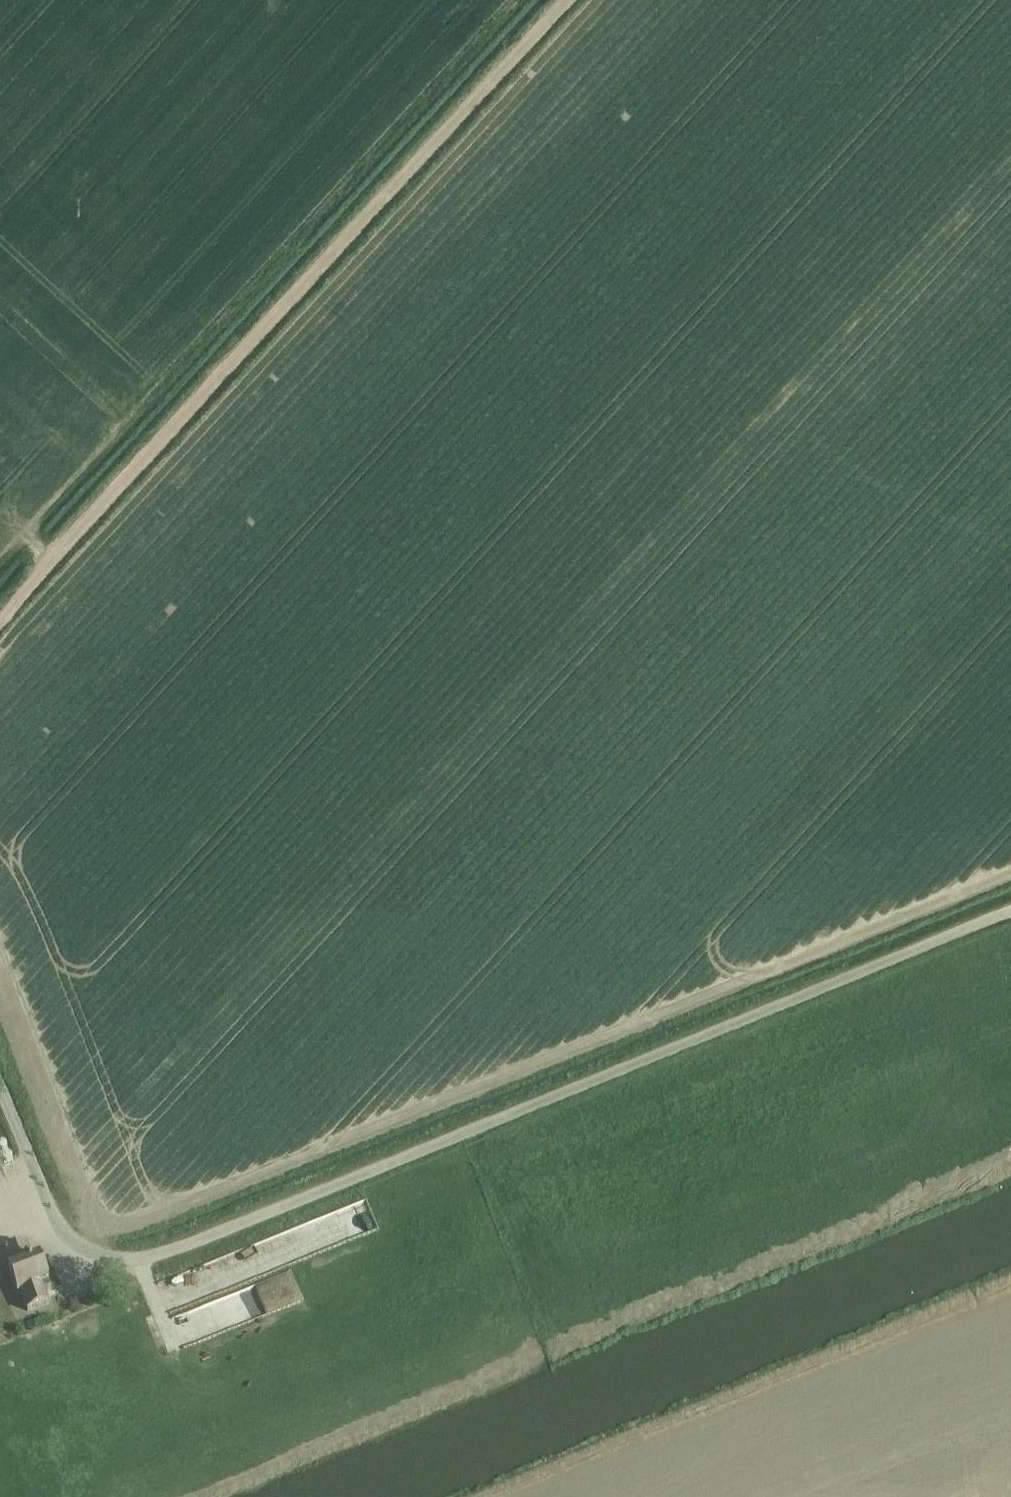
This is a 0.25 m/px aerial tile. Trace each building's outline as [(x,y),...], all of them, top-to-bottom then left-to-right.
[(26,1244),(5,1252),(13,1270),(9,1271),(17,1294),(21,1292),(28,1311),(49,1304),(44,1291),(52,1289),(40,1260),(33,1263),(26,1244)]
